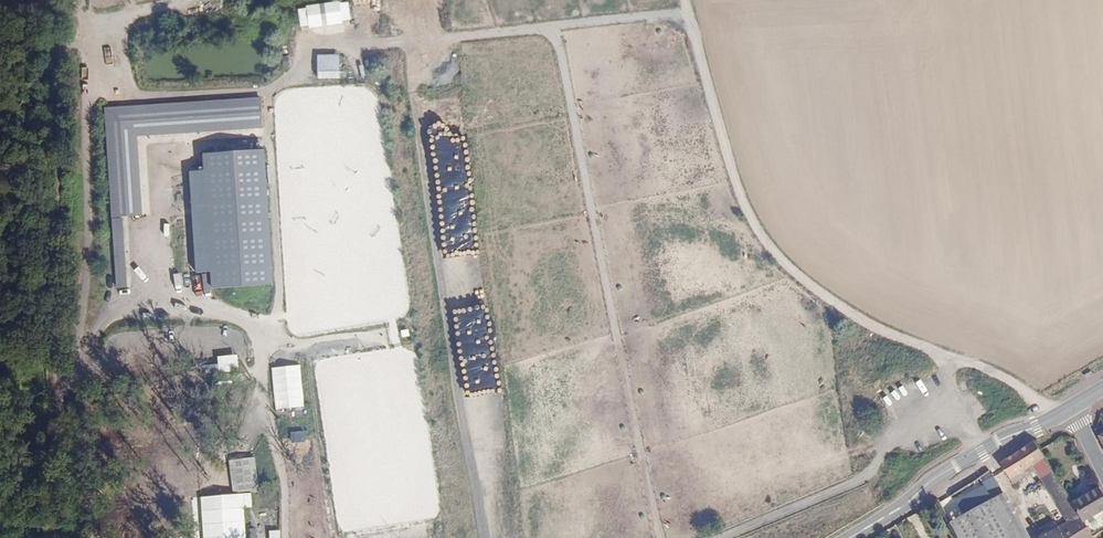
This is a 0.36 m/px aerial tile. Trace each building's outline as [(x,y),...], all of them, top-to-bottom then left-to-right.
[(306,5),(306,9),(299,10),(300,27),(309,26),(309,28),(343,25),(343,22),(351,21),(349,3),(339,4),(339,2),(306,5)] [(340,56),(318,56),(318,79),(340,79),(340,56)] [(127,217),(141,216),(137,137),(262,128),(260,98),(105,108),(112,218),(127,217)] [(211,272),(212,289),(273,285),(264,150),(202,155),(204,171),(189,173),(195,274),(211,272)] [(127,217),(112,218),(116,289),(132,288),(127,217)] [(299,371),(274,373),(277,406),(303,404),(299,371)] [(1035,442),(998,465),(1008,481),(1046,460),(1035,442)] [(254,457),(228,460),(231,492),(257,490),(254,457)] [(983,472),(972,479),(974,483),(986,476),(983,472)] [(192,495),(195,537),(245,537),(243,507),(253,507),(252,491),(231,492),(192,495)] [(960,537),(1016,537),(989,492),(948,517),(960,537)] [(1102,492),(1076,508),(1081,517),(1093,537),(1093,536),(1102,531),(1102,495),(1102,492)] [(1093,537),(1081,517),(1060,530),(1064,537),(1091,537),(1093,537)] [(1060,530),(1058,527),(1038,537),(1064,537),(1060,530)]
